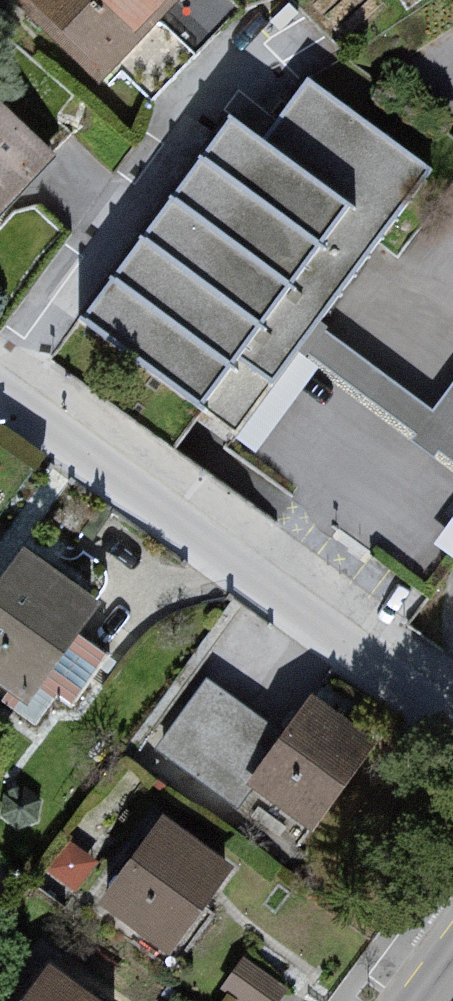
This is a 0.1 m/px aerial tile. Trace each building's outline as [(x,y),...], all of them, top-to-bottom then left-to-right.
[(106,80),(180,0),(19,0),(106,80)] [(234,113),(82,319),(237,436),(311,334),(434,168),(312,81),(268,139),(234,113)] [(56,150),(0,94),(0,206),(56,150)] [(0,585),(0,710),(20,727),(93,616),(17,562),(0,585)] [(305,704),(245,791),(309,840),(368,751),(305,704)] [(158,831),(92,915),(173,967),(231,875),(158,831)] [(286,988),(251,953),(230,974),(256,1000),(273,1000),(286,988)] [(28,1000),(70,1000),(43,981),(28,1000)]
